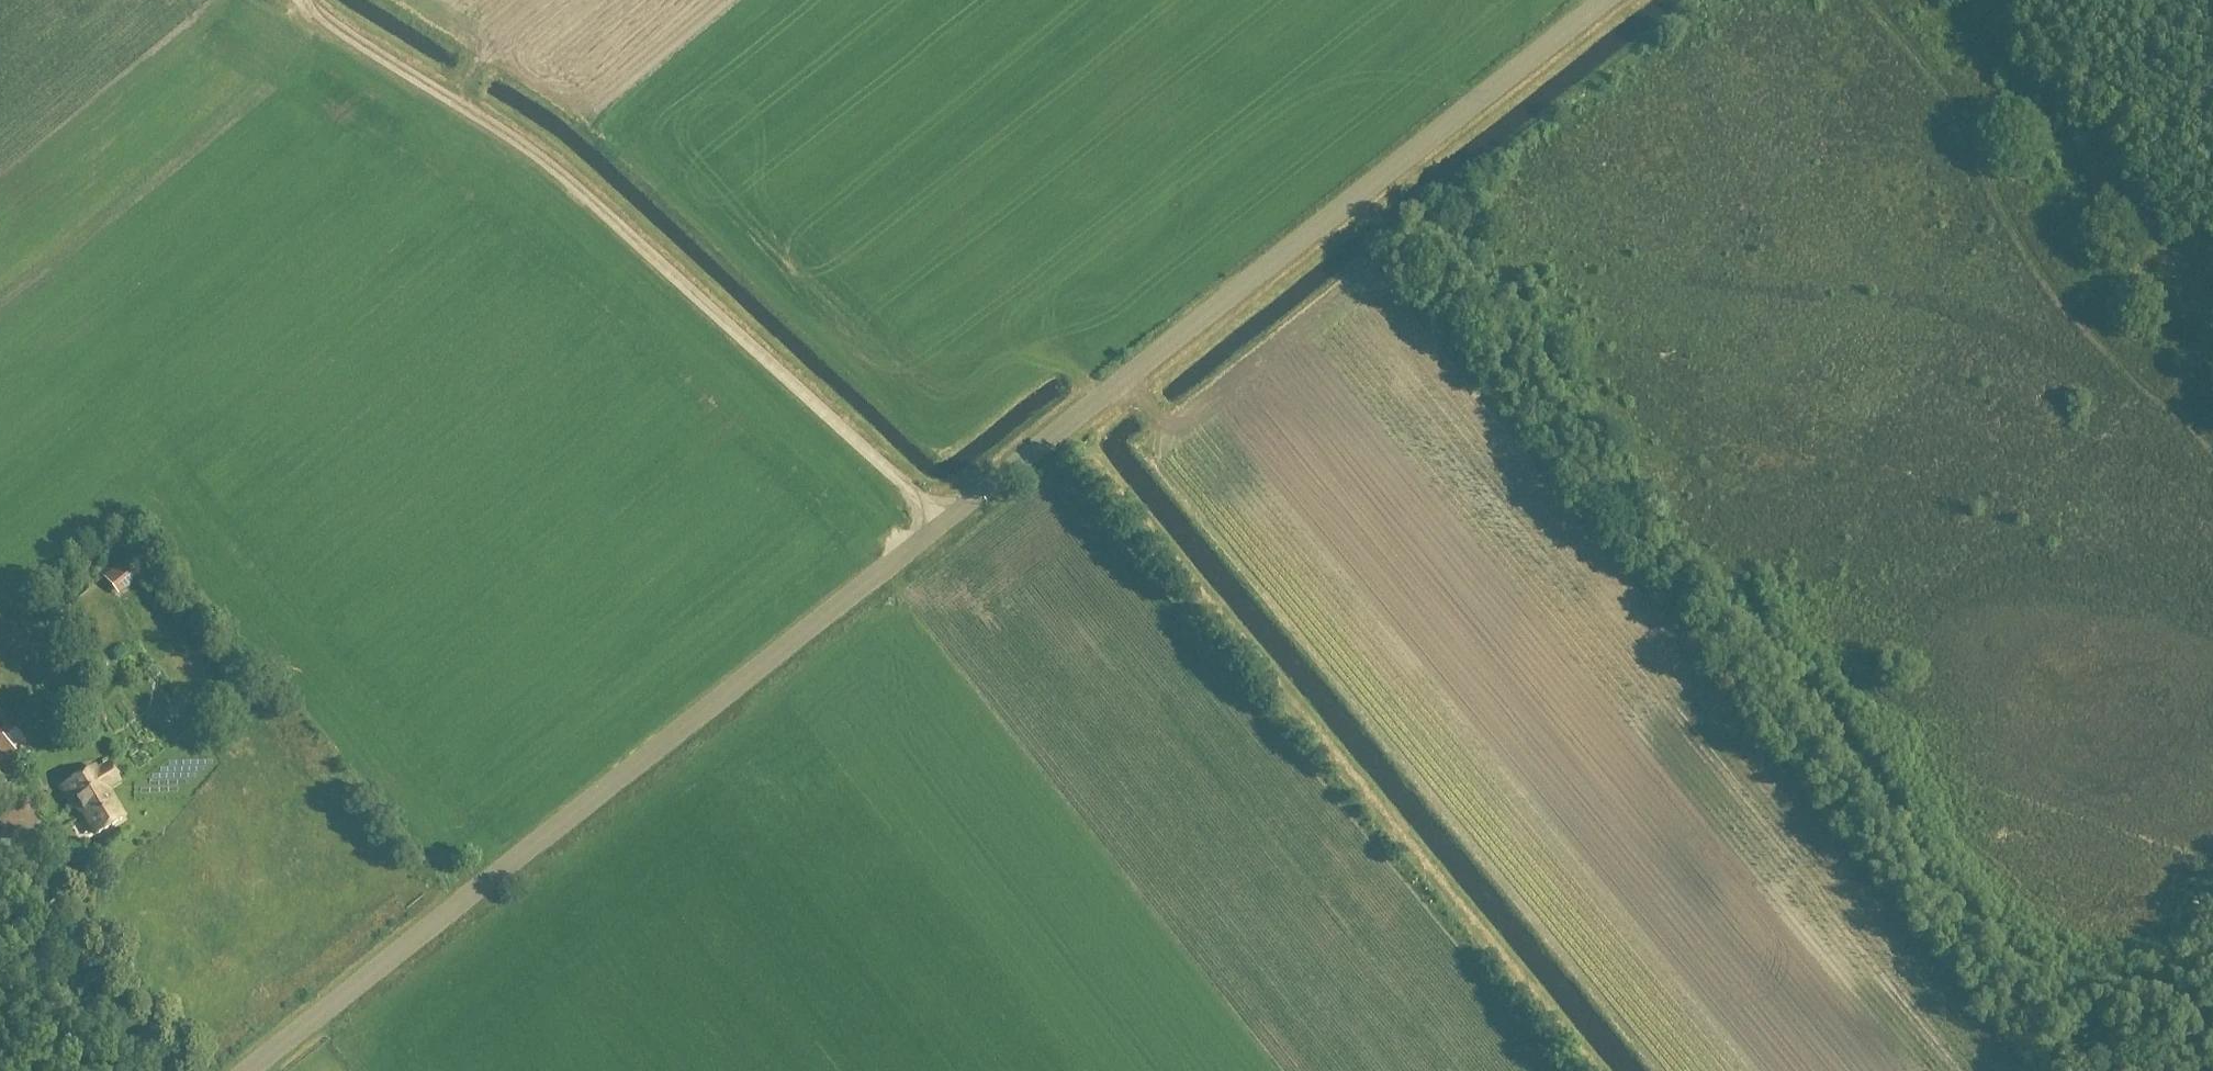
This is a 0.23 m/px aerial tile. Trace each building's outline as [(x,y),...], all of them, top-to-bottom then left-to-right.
[(125,560),(103,578),(117,595),(139,577),(125,560)] [(1,737),(0,737),(0,783),(22,768),(1,737)] [(105,790),(124,782),(117,764),(97,772),(105,790)] [(94,836),(121,820),(92,769),(59,788),(71,809),(77,806),(94,836)]
